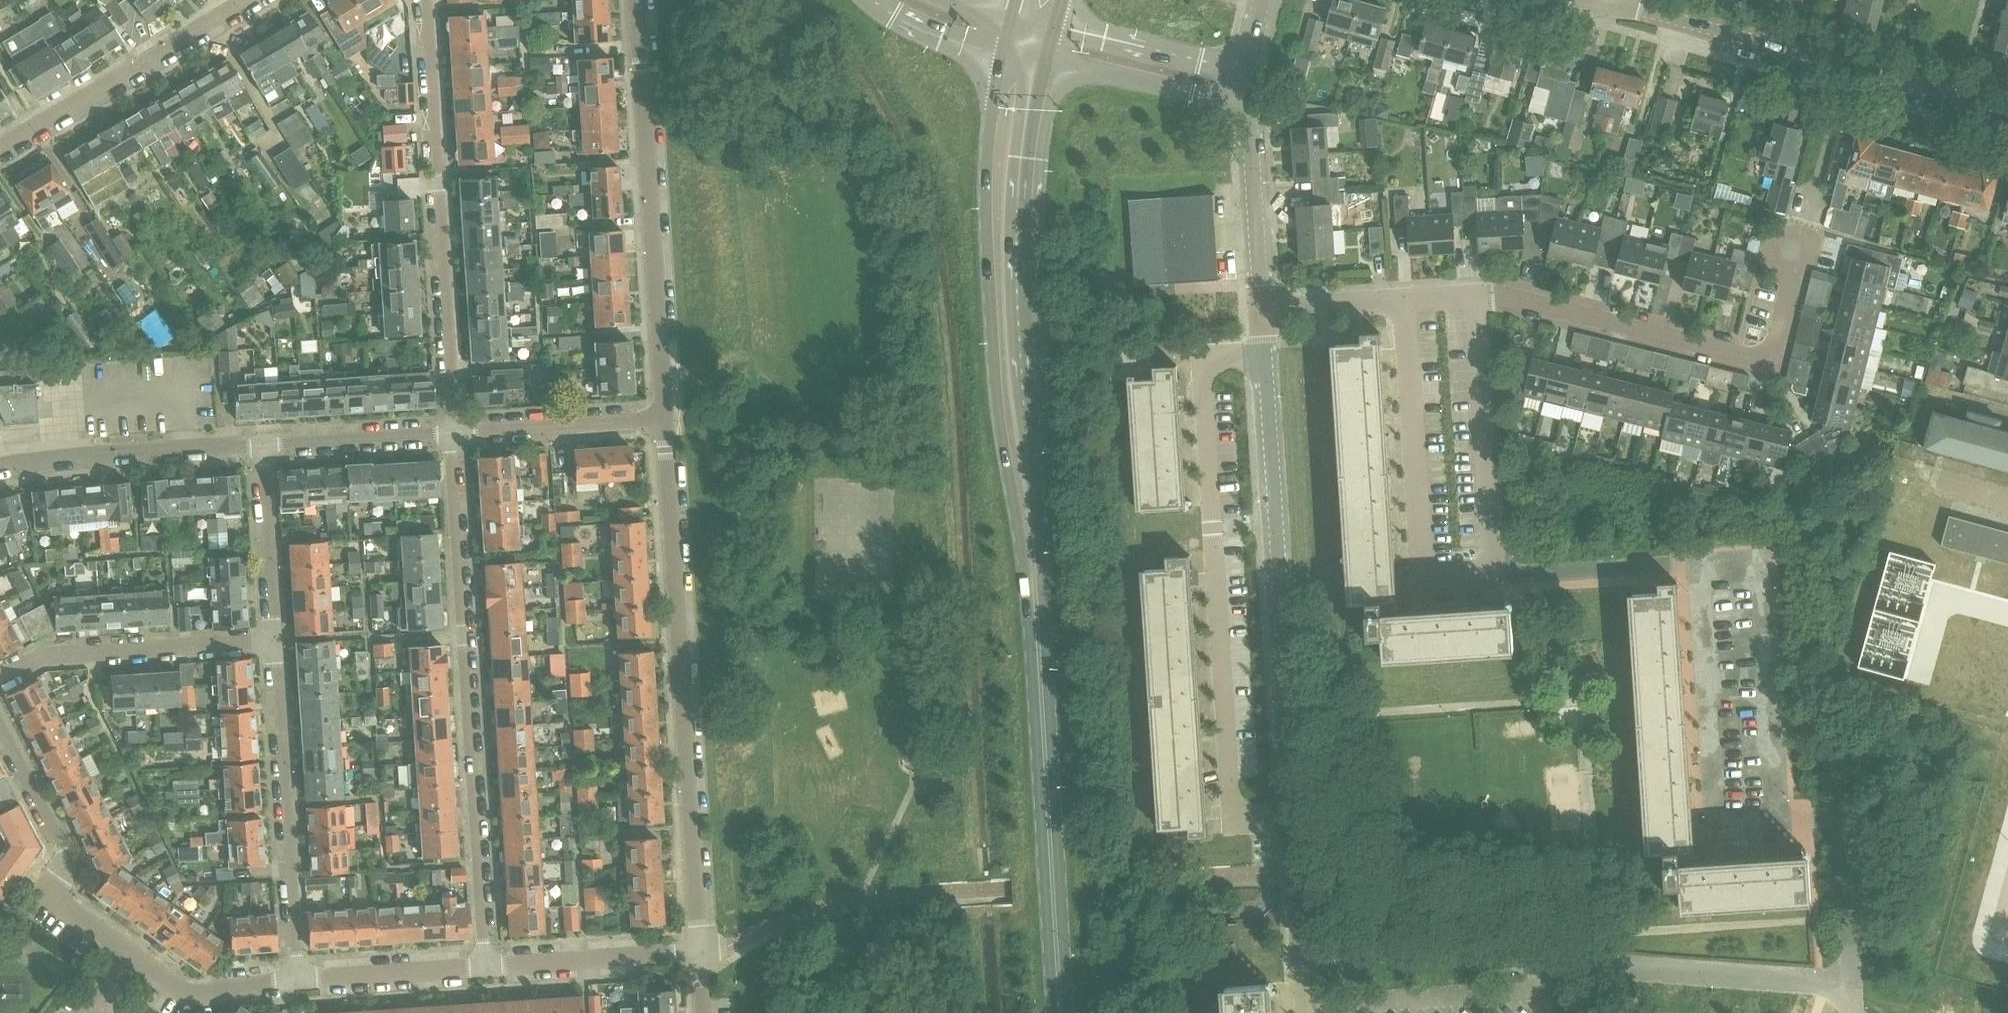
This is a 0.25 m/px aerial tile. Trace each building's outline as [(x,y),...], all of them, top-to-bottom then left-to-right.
[(36,1),(35,0),(17,0),(22,9),(36,1)] [(106,5),(120,26),(130,19),(117,0),(99,0),(106,5)] [(149,23),(164,12),(156,0),(133,0),(149,23)] [(164,12),(178,1),(177,0),(156,0),(164,12)] [(364,32),(364,19),(353,0),(327,0),(325,1),(330,9),(320,15),(339,47),(364,32)] [(364,19),(364,32),(401,10),(395,0),(353,0),(364,19)] [(572,19),(607,17),(606,0),(571,0),(572,19)] [(1327,23),(1325,33),(1341,37),(1344,28),(1352,30),(1360,1),(1356,0),(1334,0),(1327,23)] [(1808,9),(1803,0),(1786,0),(1793,12),(1807,16),(1808,9)] [(1847,3),(1880,12),(1883,0),(1845,0),(1848,1),(1847,3)] [(1360,1),(1352,30),(1360,33),(1358,42),(1376,47),(1386,9),(1360,1)] [(1880,12),(1847,3),(1840,28),(1873,37),(1880,12)] [(78,5),(67,12),(74,21),(84,15),(78,5)] [(307,11),(290,22),(307,49),(321,41),(324,47),(331,43),(326,37),(307,11)] [(560,12),(530,13),(530,22),(560,20),(560,12)] [(40,18),(34,22),(45,40),(61,29),(52,13),(40,18)] [(107,14),(90,25),(107,52),(124,40),(107,14)] [(482,15),(447,17),(448,20),(445,22),(446,28),(448,29),(449,41),(484,39),(519,37),(518,25),(496,27),(496,26),(483,27),(482,15)] [(607,17),(572,19),(574,44),(608,42),(607,17)] [(1302,46),(1303,47),(1300,56),(1313,60),(1316,50),(1317,51),(1325,21),(1310,17),(1302,46)] [(5,45),(11,55),(17,64),(10,69),(20,85),(27,80),(37,96),(68,77),(45,40),(34,22),(18,32),(20,35),(5,45)] [(290,22),(273,32),(290,59),(307,49),(290,22)] [(539,50),(537,22),(527,23),(528,50),(539,50)] [(90,25),(73,36),(89,63),(107,52),(90,25)] [(1417,52),(1434,57),(1431,66),(1430,66),(1426,79),(1438,82),(1444,59),(1442,59),(1450,31),(1425,25),(1417,52)] [(2002,25),(1996,50),(2007,54),(2007,27),(2002,25)] [(1450,31),(1442,59),(1444,59),(1467,65),(1474,38),(1450,31)] [(273,32),(256,42),(281,83),(280,84),(282,87),(283,86),(294,80),(292,77),(297,74),(289,59),(290,59),(273,32)] [(1410,57),(1416,36),(1403,32),(1397,54),(1410,57)] [(89,63),(73,36),(55,48),(73,74),(89,63)] [(519,37),(484,39),(484,40),(494,39),(494,48),(520,46),(519,37)] [(1374,66),(1375,66),(1372,76),(1385,79),(1388,70),(1396,41),(1382,37),(1374,66)] [(1496,39),(1490,61),(1491,61),(1488,74),(1514,81),(1518,68),(1519,68),(1524,47),(1509,43),(1508,39),(1502,37),(1499,40),(1496,39)] [(450,51),(448,54),(448,60),(450,61),(451,64),(485,62),(484,40),(484,39),(449,41),(450,51)] [(256,42),(237,53),(254,80),(262,95),(280,84),(281,83),(256,42)] [(1545,53),(1539,74),(1540,74),(1536,85),(1551,89),(1544,113),(1566,119),(1567,118),(1575,88),(1576,84),(1568,82),(1574,61),(1558,57),(1557,52),(1551,50),(1547,54),(1545,53)] [(322,74),(330,69),(320,52),(311,56),(322,74)] [(1471,76),(1467,91),(1465,98),(1479,102),(1490,56),(1477,53),(1471,76)] [(322,74),(311,56),(303,61),(313,78),(322,74)] [(530,71),(550,69),(549,57),(529,59),(530,71)] [(577,59),(578,83),(612,81),(610,57),(577,59)] [(227,59),(210,69),(226,97),(234,110),(252,100),(244,86),(243,87),(227,59)] [(342,61),(331,68),(339,81),(350,74),(342,61)] [(451,67),(449,70),(449,76),(451,77),(452,89),(487,87),(485,62),(451,64),(451,67)] [(1590,94),(1592,95),(1592,98),(1600,100),(1596,113),(1600,114),(1596,127),(1605,130),(1621,74),(1611,71),(1610,67),(1602,64),(1599,68),(1597,67),(1590,94)] [(192,80),(213,114),(216,120),(234,110),(226,97),(210,69),(192,80)] [(1456,88),(1467,91),(1471,76),(1460,73),(1456,88)] [(556,75),(556,84),(567,83),(567,74),(556,75)] [(1621,74),(1605,130),(1617,133),(1620,120),(1622,121),(1625,107),(1635,110),(1636,107),(1639,108),(1646,81),(1621,74)] [(497,77),(498,86),(516,85),(515,76),(497,77)] [(192,80),(175,90),(192,117),(203,110),(208,117),(213,114),(192,80)] [(413,103),(412,80),(397,81),(398,104),(413,103)] [(612,81),(578,83),(580,106),(613,104),(612,81)] [(567,83),(556,84),(556,85),(545,85),(545,94),(567,92),(567,83)] [(1298,97),(1305,94),(1300,84),(1293,87),(1298,97)] [(516,85),(498,86),(498,96),(517,95),(516,85)] [(453,100),(451,103),(452,109),(454,110),(454,113),(489,111),(487,87),(452,89),(453,100)] [(13,111),(0,88),(0,119),(13,111)] [(1575,88),(1567,118),(1580,122),(1586,101),(1584,98),(1586,91),(1575,88)] [(175,90),(158,100),(174,127),(184,141),(200,131),(196,124),(192,117),(175,90)] [(1451,107),(1462,110),(1465,99),(1454,96),(1451,107)] [(1701,96),(1695,118),(1713,123),(1709,137),(1717,140),(1722,125),(1723,126),(1729,104),(1701,96)] [(1661,98),(1653,125),(1669,129),(1676,103),(1661,98)] [(158,100),(141,110),(157,137),(159,141),(164,149),(165,149),(173,143),(167,132),(174,127),(158,100)] [(316,103),(305,110),(318,131),(329,125),(316,103)] [(1390,106),(1378,103),(1375,114),(1386,117),(1390,106)] [(569,130),(569,131),(615,128),(613,104),(580,106),(581,129),(569,130)] [(141,110),(124,120),(140,147),(149,142),(156,154),(163,164),(170,160),(171,159),(165,149),(164,149),(159,141),(157,137),(141,110)] [(313,137),(297,111),(277,123),(293,149),(313,137)] [(454,116),(452,119),(453,125),(455,126),(455,138),(490,135),(489,111),(454,113),(454,116)] [(1307,129),(1290,130),(1292,156),(1326,154),(1324,128),(1338,127),(1337,116),(1327,114),(1307,115),(1307,129)] [(1377,132),(1376,118),(1361,119),(1362,133),(1377,132)] [(1512,118),(1506,142),(1528,148),(1534,124),(1512,118)] [(124,119),(98,135),(99,135),(115,162),(123,157),(125,161),(132,157),(130,153),(140,147),(124,120),(124,119)] [(196,124),(200,131),(206,142),(215,137),(204,119),(196,124)] [(252,141),(266,132),(258,119),(244,127),(252,141)] [(381,145),(399,144),(397,123),(379,124),(381,145)] [(500,126),(501,135),(529,133),(528,123),(500,126)] [(1769,158),(1764,174),(1773,177),(1790,181),(1794,165),(1798,150),(1795,149),(1800,131),(1777,124),(1773,140),(1765,138),(1761,155),(1769,158)] [(615,128),(569,131),(570,139),(582,139),(583,153),(616,151),(615,128)] [(1434,132),(1429,136),(1434,142),(1439,137),(1434,132)] [(529,133),(501,135),(501,145),(530,143),(529,133)] [(99,135),(82,145),(104,182),(113,177),(121,190),(128,185),(127,183),(120,171),(115,162),(99,135)] [(490,135),(455,138),(456,149),(454,152),(455,158),(457,159),(457,162),(492,160),(490,135)] [(1848,171),(1847,172),(1849,172),(1847,180),(1862,184),(1864,176),(1872,178),(1881,145),(1873,142),(1873,139),(1857,135),(1848,171)] [(1533,147),(1556,153),(1559,142),(1536,136),(1533,147)] [(1638,160),(1644,140),(1630,136),(1625,157),(1638,160)] [(1463,138),(1463,151),(1471,151),(1475,145),(1475,137),(1463,138)] [(82,145),(64,156),(80,183),(94,206),(103,200),(96,188),(104,182),(82,145)] [(1881,145),(1872,178),(1895,185),(1905,148),(1894,145),(1890,147),(1881,145)] [(293,190),(311,178),(290,146),(273,157),(293,190)] [(403,146),(383,147),(384,171),(404,170),(403,146)] [(1495,147),(1496,158),(1503,157),(1507,153),(1507,146),(1495,147)] [(1571,152),(1558,148),(1556,157),(1568,160),(1571,152)] [(1905,148),(1895,185),(1919,191),(1927,157),(1918,155),(1916,151),(1905,148)] [(535,163),(555,162),(555,150),(534,151),(535,163)] [(259,154),(248,162),(261,180),(271,172),(259,154)] [(1326,154),(1292,156),(1293,182),(1311,181),(1312,194),(1346,192),(1345,191),(1338,191),(1338,188),(1346,188),(1346,178),(1328,179),(1326,154)] [(1927,157),(1919,191),(1942,197),(1952,161),(1942,158),(1937,160),(1927,157)] [(1952,161),(1942,197),(1965,203),(1974,170),(1966,168),(1963,164),(1952,161)] [(53,162),(34,173),(56,209),(74,199),(53,162)] [(210,182),(196,162),(187,168),(200,188),(210,182)] [(589,167),(591,192),(619,190),(617,164),(589,167)] [(130,165),(120,171),(127,183),(137,177),(130,165)] [(1654,173),(1667,175),(1669,168),(1655,165),(1654,173)] [(1847,172),(1848,171),(1840,169),(1837,181),(1844,183),(1847,172)] [(1974,170),(1965,203),(1989,210),(1999,174),(1983,169),(1982,173),(1974,170)] [(32,212),(33,212),(37,220),(43,229),(49,230),(53,228),(45,215),(56,209),(34,173),(16,184),(32,212)] [(1624,186),(1626,176),(1616,173),(1613,183),(1624,186)] [(174,189),(182,183),(177,175),(169,181),(174,189)] [(459,181),(457,183),(458,191),(459,191),(460,202),(484,200),(494,200),(494,190),(493,187),(493,176),(458,178),(459,181)] [(578,184),(568,185),(552,186),(553,194),(568,193),(579,192),(578,184)] [(1474,186),(1462,187),(1462,194),(1464,228),(1477,227),(1478,252),(1500,250),(1497,198),(1475,199),(1474,186)] [(372,208),(382,208),(384,230),(412,228),(410,198),(386,200),(386,189),(385,189),(371,190),(372,208)] [(505,190),(498,190),(498,199),(505,199),(516,198),(516,189),(505,190)] [(579,192),(568,193),(569,202),(592,201),(593,217),(620,216),(619,190),(591,192),(579,192)] [(0,193),(0,229),(15,255),(16,255),(9,244),(19,238),(10,224),(18,220),(1,192),(0,193)] [(1313,206),(1296,208),(1297,233),(1332,231),(1330,206),(1346,205),(1346,192),(1312,194),(1313,206)] [(1136,285),(1219,279),(1213,193),(1130,199),(1136,285)] [(1428,217),(1431,255),(1452,253),(1451,229),(1464,228),(1462,194),(1449,195),(1451,216),(1428,217)] [(1540,195),(1497,198),(1500,250),(1522,249),(1521,222),(1538,221),(1540,195)] [(1540,195),(1538,221),(1538,226),(1554,229),(1547,256),(1568,261),(1578,224),(1556,219),(1560,205),(1540,200),(1540,195)] [(1395,232),(1407,231),(1408,256),(1431,255),(1428,217),(1408,218),(1407,197),(1393,198),(1395,232)] [(1903,211),(1912,214),(1916,199),(1907,197),(1903,211)] [(505,199),(498,199),(499,210),(506,209),(517,209),(516,198),(505,199)] [(135,199),(126,205),(140,225),(149,218),(135,199)] [(1916,199),(1912,214),(1920,216),(1924,202),(1916,199)] [(461,213),(460,214),(460,220),(461,221),(462,225),(486,223),(496,222),(495,210),(494,200),(484,200),(460,202),(461,213)] [(1831,228),(1858,236),(1863,214),(1861,214),(1863,205),(1852,202),(1850,211),(1837,207),(1831,228)] [(1694,203),(1692,213),(1698,214),(1703,211),(1705,205),(1694,203)] [(1949,224),(1959,227),(1963,212),(1953,210),(1949,224)] [(1963,212),(1959,227),(1966,229),(1970,214),(1963,212)] [(536,228),(562,226),(561,213),(535,215),(536,228)] [(1863,214),(1858,236),(1864,237),(1870,216),(1863,214)] [(114,269),(125,263),(123,260),(124,259),(96,216),(83,225),(112,268),(113,267),(114,269)] [(1578,224),(1568,261),(1591,267),(1597,241),(1609,244),(1615,219),(1602,216),(1599,229),(1578,224)] [(1615,219),(1609,244),(1621,247),(1614,272),(1637,278),(1646,241),(1625,235),(1628,222),(1615,219)] [(462,228),(461,229),(461,235),(462,236),(463,248),(488,246),(497,246),(497,237),(496,222),(486,223),(462,225),(462,228)] [(1371,254),(1385,253),(1383,226),(1369,227),(1371,254)] [(15,255),(0,229),(0,264),(15,255)] [(588,232),(589,255),(623,253),(622,230),(588,232)] [(135,251),(122,231),(112,237),(125,258),(135,251)] [(1332,231),(1297,233),(1299,260),(1334,258),(1332,231)] [(1646,241),(1637,278),(1658,283),(1664,259),(1676,262),(1683,235),(1671,232),(1667,246),(1646,241)] [(507,236),(501,237),(501,245),(507,245),(520,244),(519,235),(507,236)] [(1676,262),(1688,265),(1682,289),(1703,294),(1713,257),(1691,252),(1695,238),(1683,235),(1676,262)] [(540,236),(541,258),(556,257),(555,236),(540,236)] [(61,237),(48,246),(67,275),(80,267),(61,237)] [(1749,238),(1746,251),(1758,253),(1761,241),(1749,238)] [(354,259),(355,268),(369,267),(374,266),(414,264),(412,240),(378,243),(379,257),(354,259)] [(316,255),(323,250),(318,244),(311,249),(316,255)] [(507,245),(501,245),(502,254),(507,254),(520,254),(520,244),(507,245)] [(464,259),(463,260),(463,266),(465,267),(465,270),(499,268),(498,261),(498,255),(497,246),(488,246),(463,248),(464,259)] [(1713,257),(1703,294),(1726,299),(1730,283),(1749,288),(1758,253),(1746,251),(1733,247),(1729,261),(1713,257)] [(1854,257),(1849,278),(1886,287),(1886,285),(1895,288),(1902,257),(1873,250),(1870,261),(1854,257)] [(1971,254),(1956,250),(1953,264),(1967,267),(1971,254)] [(250,309),(265,298),(233,251),(228,255),(245,281),(235,287),(250,309)] [(623,253),(589,255),(591,279),(625,277),(623,253)] [(308,265),(300,254),(292,260),(300,271),(308,265)] [(578,256),(568,256),(568,266),(579,265),(578,256)] [(1985,259),(1983,274),(1992,275),(1994,261),(1985,259)] [(285,286),(300,276),(299,275),(289,260),(274,270),(284,286),(285,286)] [(414,264),(374,266),(375,277),(381,277),(381,289),(416,287),(414,264)] [(312,267),(300,274),(302,298),(314,297),(312,267)] [(266,279),(267,278),(274,274),(270,268),(262,273),(266,279)] [(465,274),(464,275),(464,281),(466,282),(466,293),(500,291),(500,282),(499,268),(465,270),(465,274)] [(1827,281),(1828,273),(1813,269),(1811,277),(1827,281)] [(267,278),(272,287),(279,282),(274,274),(267,278)] [(625,277),(591,279),(592,302),(626,300),(625,277)] [(1,311),(13,304),(0,278),(0,309),(1,311)] [(1849,278),(1843,298),(1880,307),(1886,287),(1849,278)] [(360,280),(343,282),(345,298),(362,297),(360,280)] [(522,281),(504,282),(504,291),(507,291),(523,290),(522,281)] [(540,296),(554,295),(553,281),(539,282),(540,296)] [(280,282),(279,282),(272,287),(268,290),(272,296),(284,288),(280,282)] [(1945,285),(1941,296),(1952,300),(1956,288),(1945,285)] [(2001,285),(1998,294),(2007,296),(2007,287),(2001,285)] [(381,289),(383,311),(383,313),(417,310),(416,287),(381,289)] [(1969,309),(1976,292),(1966,288),(1959,304),(1969,309)] [(507,291),(504,291),(505,301),(508,301),(523,300),(523,295),(523,290),(507,291)] [(467,305),(466,306),(467,312),(468,312),(468,317),(502,314),(501,301),(500,291),(466,293),(467,305)] [(1843,298),(1838,318),(1875,327),(1880,307),(1843,298)] [(626,300),(592,302),(594,326),(628,324),(626,300)] [(276,319),(295,316),(293,302),(274,305),(276,319)] [(1805,302),(1803,310),(1819,314),(1820,306),(1805,302)] [(324,316),(349,315),(349,303),(323,305),(324,316)] [(562,305),(546,306),(547,322),(563,321),(562,305)] [(156,308),(136,321),(155,349),(175,336),(156,308)] [(1946,312),(1937,308),(1933,319),(1942,322),(1946,312)] [(99,344),(75,309),(64,317),(87,352),(99,344)] [(383,313),(383,311),(377,311),(378,323),(384,323),(384,336),(419,334),(417,310),(383,313)] [(1819,314),(1803,310),(1801,317),(1817,321),(1819,314)] [(1983,320),(1978,317),(1965,310),(1962,323),(1992,332),(1995,324),(1983,320)] [(468,320),(467,320),(467,327),(469,327),(470,339),(503,337),(502,314),(468,317),(468,320)] [(128,315),(118,321),(133,343),(143,336),(128,315)] [(1838,318),(1833,338),(1870,347),(1875,327),(1838,318)] [(322,339),(334,338),(333,321),(321,322),(322,339)] [(220,347),(226,347),(233,346),(231,326),(225,329),(219,333),(220,347)] [(523,327),(507,328),(507,337),(536,335),(536,326),(523,327)] [(1571,347),(1577,348),(1581,333),(1575,331),(1571,347)] [(1360,344),(1334,345),(1352,605),(1364,604),(1367,639),(1381,638),(1382,658),(1513,650),(1510,610),(1392,618),(1374,345),(1379,345),(1378,333),(1359,334),(1360,344)] [(1581,333),(1577,348),(1586,351),(1590,335),(1581,333)] [(64,353),(86,356),(76,341),(71,344),(65,335),(46,345),(64,353)] [(536,335),(507,337),(508,346),(537,344),(536,335)] [(559,348),(581,346),(580,335),(558,336),(559,348)] [(417,337),(407,338),(408,350),(418,349),(417,337)] [(470,346),(468,349),(469,355),(470,356),(471,360),(505,357),(504,346),(503,337),(470,339),(470,346)] [(1833,338),(1828,358),(1865,367),(1870,347),(1833,338)] [(396,339),(385,340),(385,351),(397,350),(396,339)] [(595,341),(596,367),(631,365),(629,339),(595,341)] [(385,351),(385,340),(377,340),(377,351),(385,351)] [(1611,357),(1618,358),(1622,343),(1615,341),(1611,357)] [(347,342),(340,343),(341,355),(348,355),(347,342)] [(1795,342),(1793,350),(1808,353),(1810,345),(1795,342)] [(341,355),(340,343),(333,343),(334,356),(341,355)] [(1622,343),(1618,358),(1626,360),(1630,345),(1622,343)] [(1151,367),(1150,349),(1107,352),(1109,382),(1132,381),(1132,385),(1141,511),(1179,509),(1170,381),(1176,380),(1175,366),(1155,367),(1151,367)] [(239,350),(226,351),(218,351),(219,372),(227,371),(240,370),(239,350)] [(1808,353),(1793,350),(1791,357),(1807,361),(1808,353)] [(1935,350),(1932,362),(1942,365),(1945,353),(1935,350)] [(1651,367),(1658,368),(1661,353),(1655,351),(1651,367)] [(1661,353),(1658,368),(1666,370),(1670,355),(1661,353)] [(1984,388),(2007,395),(2007,354),(2003,353),(1997,375),(1968,366),(1963,382),(1984,388)] [(387,374),(389,408),(411,407),(408,372),(399,373),(398,356),(386,357),(387,374)] [(1520,357),(1517,372),(1511,396),(1522,399),(1520,407),(1541,412),(1544,400),(1553,363),(1532,358),(1532,360),(1520,357)] [(1828,358),(1823,378),(1860,386),(1865,367),(1828,358)] [(1691,377),(1697,378),(1701,363),(1695,361),(1691,377)] [(543,362),(530,363),(531,376),(544,376),(543,362)] [(1544,400),(1563,405),(1572,368),(1553,363),(1544,400)] [(1701,363),(1697,378),(1706,380),(1710,365),(1701,363)] [(1924,365),(1917,363),(1915,376),(1922,377),(1924,365)] [(409,372),(408,372),(411,407),(433,405),(431,371),(421,372),(420,365),(408,366),(409,372)] [(631,365),(596,367),(598,393),(633,391),(631,365)] [(254,372),(256,417),(279,415),(277,381),(265,382),(264,366),(254,367),(254,372)] [(6,423),(36,421),(36,415),(34,388),(32,368),(9,369),(10,379),(0,380),(0,411),(6,423)] [(490,370),(490,376),(472,377),(474,404),(503,402),(502,389),(522,388),(521,368),(490,370)] [(1572,368),(1563,405),(1583,410),(1592,373),(1572,368)] [(1949,389),(1952,379),(1953,374),(1929,368),(1928,372),(1925,382),(1949,389)] [(354,369),(342,370),(345,411),(367,409),(365,375),(354,376),(354,369)] [(333,377),(321,378),(323,412),(345,411),(342,370),(333,370),(333,377)] [(558,381),(565,381),(565,370),(545,371),(546,397),(559,396),(558,381)] [(1731,387),(1737,388),(1741,373),(1735,371),(1731,387)] [(245,373),(245,383),(232,384),(234,418),(256,417),(254,372),(245,373)] [(290,380),(277,381),(279,415),(300,414),(297,373),(290,374),(290,380)] [(310,373),(297,373),(300,414),(323,412),(321,378),(310,379),(310,373)] [(1592,373),(1583,410),(1604,415),(1613,378),(1592,373)] [(1741,373),(1737,388),(1746,391),(1750,375),(1741,373)] [(387,374),(365,375),(367,409),(389,408),(387,374)] [(1613,378),(1604,415),(1623,420),(1633,383),(1613,378)] [(1823,378),(1817,397),(1854,406),(1860,386),(1823,378)] [(1917,381),(1905,378),(1901,395),(1913,398),(1917,381)] [(1633,383),(1623,420),(1644,425),(1653,388),(1633,383)] [(1806,395),(1808,387),(1793,384),(1792,387),(1794,392),(1806,395)] [(1653,388),(1644,425),(1662,429),(1660,438),(1661,438),(1672,393),(1653,388)] [(1672,393),(1661,438),(1681,443),(1690,406),(1671,401),(1673,393),(1672,393)] [(1775,413),(1777,402),(1774,396),(1771,396),(1767,411),(1775,413)] [(1822,428),(1808,436),(1820,456),(1821,455),(1825,462),(1836,456),(1832,448),(1846,440),(1849,427),(1854,406),(1817,397),(1812,417),(1824,420),(1822,428)] [(1690,406),(1681,443),(1701,448),(1710,411),(1690,406)] [(1710,411),(1701,448),(1699,457),(1705,462),(1713,464),(1720,462),(1723,453),(1721,453),(1730,416),(1710,411)] [(1999,430),(2002,419),(1969,411),(1966,421),(1935,413),(1926,446),(1967,457),(1967,458),(1978,461),(1980,461),(2007,468),(2007,433),(1999,430)] [(1721,453),(1723,453),(1741,457),(1750,421),(1730,416),(1721,453)] [(1750,421),(1741,457),(1762,463),(1771,426),(1750,421)] [(1771,426),(1762,463),(1782,468),(1786,453),(1792,454),(1802,448),(1810,461),(1820,456),(1808,436),(1795,443),(1789,442),(1792,431),(1771,426)] [(1533,449),(1533,448),(1536,437),(1521,433),(1519,433),(1517,439),(1516,444),(1515,444),(1533,449)] [(1579,460),(1582,447),(1575,445),(1572,458),(1572,459),(1579,460)] [(629,446),(600,448),(602,479),(631,476),(629,446)] [(602,479),(600,448),(570,450),(573,481),(602,479)] [(535,474),(535,476),(547,476),(546,451),(531,452),(532,468),(533,474),(535,474)] [(478,456),(479,480),(519,477),(519,467),(512,468),(511,454),(478,456)] [(437,461),(414,463),(416,495),(440,493),(437,461)] [(414,463),(391,464),(393,496),(416,495),(414,463)] [(345,465),(345,468),(347,499),(370,498),(368,464),(345,465)] [(369,464),(368,464),(370,498),(393,496),(391,464),(369,466),(369,464)] [(345,468),(322,469),(326,521),(336,520),(335,503),(347,502),(347,499),(345,468)] [(322,469),(299,471),(302,505),(317,504),(317,509),(325,508),(326,521),(322,469)] [(302,505),(299,471),(276,472),(279,506),(302,505)] [(225,475),(213,476),(216,511),(215,511),(216,518),(217,532),(227,531),(226,517),(240,516),(237,474),(235,475),(232,473),(228,473),(225,475)] [(191,478),(189,478),(192,513),(215,511),(216,511),(213,476),(201,477),(198,475),(194,476),(191,478)] [(547,476),(535,476),(535,485),(548,485),(547,476)] [(519,477),(479,480),(481,504),(514,501),(513,488),(520,488),(519,477)] [(189,478),(165,480),(168,515),(192,513),(189,478)] [(165,480),(142,481),(144,516),(168,515),(165,480)] [(127,482),(105,484),(107,518),(114,517),(114,522),(131,521),(127,482)] [(105,484),(81,486),(84,520),(98,519),(101,551),(110,551),(108,526),(107,518),(105,484)] [(81,486),(56,488),(59,522),(84,520),(81,486)] [(56,488),(32,490),(35,529),(50,527),(49,523),(59,522),(56,488)] [(0,497),(0,526),(2,533),(3,533),(5,540),(10,554),(19,552),(12,530),(26,526),(15,492),(0,497)] [(1958,498),(1957,508),(1981,510),(1982,501),(1958,498)] [(514,501),(481,504),(483,527),(522,524),(522,513),(515,514),(514,501)] [(617,518),(642,515),(642,506),(616,507),(617,518)] [(554,512),(555,522),(580,520),(579,510),(554,512)] [(541,513),(542,523),(555,522),(554,512),(541,513)] [(419,515),(419,519),(420,528),(435,527),(435,515),(419,515)] [(2007,563),(2007,532),(1949,516),(1941,545),(2007,563)] [(208,532),(217,532),(216,518),(207,518),(208,532)] [(396,532),(404,531),(420,531),(420,528),(419,519),(405,519),(396,520),(396,532)] [(609,522),(611,552),(642,549),(640,520),(609,522)] [(373,533),(372,521),(364,522),(364,534),(373,533)] [(382,521),(372,521),(373,533),(383,532),(382,521)] [(555,522),(542,523),(543,531),(555,530),(555,522)] [(316,524),(303,525),(304,539),(317,538),(316,524)] [(522,524),(483,527),(484,550),(518,548),(517,534),(523,534),(522,524)] [(117,525),(108,526),(110,551),(120,550),(118,538),(117,525)] [(304,539),(303,525),(281,527),(282,540),(304,539)] [(573,536),(572,525),(559,526),(560,537),(573,536)] [(169,548),(194,546),(194,533),(168,535),(169,548)] [(141,549),(163,547),(162,534),(141,536),(141,549)] [(397,550),(397,560),(435,558),(434,534),(400,537),(401,549),(397,550)] [(5,540),(0,542),(0,555),(0,557),(10,554),(5,540)] [(290,543),(292,567),(325,564),(324,540),(290,543)] [(560,543),(561,556),(582,554),(581,541),(560,543)] [(77,545),(61,547),(62,559),(78,558),(77,545)] [(61,547),(45,548),(46,560),(62,559),(61,547)] [(170,550),(170,557),(171,565),(197,563),(197,555),(196,549),(170,550)] [(642,549),(611,552),(614,580),(644,577),(642,549)] [(363,553),(363,563),(380,562),(379,551),(367,552),(367,553),(363,553)] [(349,553),(349,563),(360,562),(360,552),(349,553)] [(582,554),(561,556),(562,566),(582,565),(582,554)] [(150,555),(141,556),(142,568),(152,567),(150,555)] [(142,568),(141,556),(133,557),(134,569),(142,568)] [(208,558),(210,582),(243,580),(242,556),(208,558)] [(1144,570),(1145,582),(1162,831),(1187,829),(1187,839),(1207,837),(1206,826),(1200,826),(1183,570),(1189,570),(1188,556),(1165,557),(1165,569),(1144,570)] [(435,558),(397,560),(398,569),(402,568),(403,583),(437,581),(435,558)] [(109,576),(119,575),(118,559),(108,560),(109,576)] [(88,565),(88,570),(97,569),(96,560),(87,561),(88,565)] [(74,562),(65,563),(65,574),(74,574),(74,562)] [(84,565),(81,562),(74,562),(74,574),(85,573),(84,565)] [(360,562),(349,563),(349,571),(361,571),(360,562)] [(380,562),(363,563),(365,563),(366,570),(380,570),(380,562)] [(485,588),(485,589),(522,587),(521,563),(486,566),(488,588),(485,588)] [(325,564),(292,567),(293,589),(327,587),(325,564)] [(545,573),(546,581),(546,586),(555,586),(554,572),(545,573)] [(644,577),(614,580),(616,608),(647,605),(644,577)] [(15,584),(19,592),(30,586),(26,578),(15,584)] [(243,580),(210,582),(211,605),(245,603),(243,580)] [(400,605),(397,607),(438,604),(437,581),(403,583),(404,596),(400,596),(400,605)] [(1632,594),(1633,599),(1650,854),(1662,853),(1665,887),(1678,886),(1680,906),(1810,897),(1807,859),(1689,867),(1670,594),(1677,593),(1676,581),(1657,582),(1657,593),(1633,594),(1632,594)] [(174,601),(187,599),(186,582),(172,583),(174,601)] [(30,586),(19,592),(23,600),(34,594),(30,586)] [(111,592),(98,593),(100,627),(123,626),(120,592),(120,586),(110,586),(111,592)] [(555,586),(546,586),(547,597),(555,597),(555,586)] [(86,587),(75,588),(78,628),(100,627),(98,593),(86,594),(86,587)] [(327,587),(293,589),(295,612),(329,609),(327,587)] [(522,587),(485,589),(486,605),(489,604),(489,612),(524,610),(522,587)] [(165,589),(143,590),(145,625),(167,623),(165,589)] [(143,590),(120,592),(123,626),(145,625),(143,590)] [(55,630),(78,628),(76,594),(75,594),(53,596),(55,626),(55,627),(55,630)] [(351,596),(352,608),(363,607),(362,595),(351,596)] [(370,598),(370,609),(382,608),(382,598),(370,598)] [(564,600),(565,612),(585,610),(585,598),(564,600)] [(0,602),(0,627),(9,622),(3,610),(9,607),(5,599),(0,602)] [(245,603),(211,605),(213,629),(247,626),(245,603)] [(32,639),(55,627),(55,626),(44,604),(20,617),(30,637),(31,637),(32,639)] [(438,604),(397,607),(396,608),(397,626),(400,629),(407,629),(407,630),(440,628),(438,604)] [(190,614),(199,613),(198,605),(178,607),(179,630),(191,629),(190,614)] [(647,605),(616,608),(618,635),(649,633),(647,605)] [(363,607),(352,608),(353,618),(364,618),(363,607)] [(383,616),(382,608),(370,609),(371,616),(383,616)] [(329,609),(295,612),(297,635),(330,632),(329,609)] [(524,610),(489,612),(491,635),(525,633),(524,610)] [(585,610),(565,612),(566,623),(586,621),(585,610)] [(546,617),(547,632),(558,631),(557,616),(546,617)] [(0,627),(0,659),(3,657),(2,655),(21,645),(20,642),(9,622),(0,627)] [(558,631),(547,632),(548,644),(559,644),(558,631)] [(525,633),(491,635),(493,658),(527,656),(525,633)] [(373,643),(374,656),(393,655),(392,641),(373,643)] [(298,658),(299,670),(339,667),(338,657),(333,658),(332,642),(297,645),(297,647),(295,649),(295,656),(298,658)] [(441,645),(408,648),(403,647),(403,657),(409,657),(410,671),(446,668),(445,653),(442,653),(441,645)] [(618,651),(621,683),(651,681),(649,649),(618,651)] [(355,651),(356,666),(366,665),(366,650),(355,651)] [(550,655),(552,677),(565,676),(564,655),(550,655)] [(490,667),(491,681),(528,679),(527,656),(493,658),(493,667),(490,667)] [(210,676),(210,686),(251,682),(249,659),(215,661),(216,675),(210,676)] [(192,663),(179,664),(180,686),(193,685),(192,663)] [(366,665),(356,666),(357,679),(367,678),(366,665)] [(339,667),(299,670),(301,696),(334,693),(333,679),(340,679),(339,667)] [(405,684),(406,695),(445,692),(444,682),(447,679),(446,668),(410,671),(411,684),(405,684)] [(178,671),(155,673),(157,706),(180,705),(178,671)] [(569,673),(570,687),(591,685),(590,672),(569,673)] [(155,673),(132,674),(135,707),(157,706),(155,673)] [(110,685),(103,686),(100,686),(101,708),(112,707),(112,709),(135,707),(132,674),(110,675),(110,685)] [(65,681),(69,688),(79,683),(75,675),(65,681)] [(11,709),(13,708),(17,716),(48,699),(37,679),(17,689),(16,687),(3,693),(11,709)] [(495,694),(496,704),(530,702),(528,679),(491,681),(492,694),(495,694)] [(651,681),(621,683),(623,711),(654,709),(651,681)] [(251,682),(210,686),(211,695),(218,695),(219,708),(253,706),(251,682)] [(79,683),(69,688),(73,697),(84,691),(79,683)] [(591,685),(570,687),(571,696),(591,695),(591,685)] [(376,687),(376,697),(388,697),(388,686),(376,687)] [(180,688),(181,711),(195,710),(193,687),(180,688)] [(566,690),(554,691),(555,700),(567,699),(566,690)] [(445,692),(406,695),(406,704),(412,703),(413,718),(446,715),(445,692)] [(334,693),(301,696),(302,722),(342,719),(342,708),(335,708),(334,693)] [(388,697),(376,697),(377,705),(389,704),(388,697)] [(48,699),(17,716),(28,735),(58,719),(48,699)] [(555,700),(556,716),(568,715),(567,699),(555,700)] [(530,702),(496,704),(497,727),(532,725),(530,702)] [(363,708),(364,718),(376,717),(376,707),(363,708)] [(654,709),(623,711),(625,739),(656,736),(654,709)] [(213,728),(214,737),(255,733),(253,711),(219,713),(220,727),(213,728)] [(85,719),(89,728),(100,722),(96,714),(85,719)] [(409,730),(409,741),(448,738),(446,715),(413,718),(414,730),(409,730)] [(376,717),(364,718),(364,725),(377,724),(376,717)] [(58,719),(28,735),(38,755),(69,739),(58,719)] [(342,719),(302,722),(304,747),(338,744),(337,730),(343,730),(342,719)] [(100,722),(89,728),(93,736),(104,731),(100,722)] [(532,725),(497,727),(499,749),(533,747),(532,725)] [(186,728),(187,739),(198,738),(198,727),(186,728)] [(573,729),(574,743),(594,741),(593,728),(573,729)] [(137,742),(136,730),(128,731),(128,743),(137,742)] [(146,730),(136,730),(137,742),(147,742),(146,730)] [(166,744),(166,745),(184,743),(183,731),(163,732),(164,744),(166,744)] [(560,732),(561,746),(570,745),(569,731),(560,732)] [(255,733),(214,737),(214,747),(222,746),(223,760),(256,758),(255,733)] [(376,734),(376,743),(388,743),(387,733),(376,734)] [(656,736),(625,739),(627,767),(658,764),(656,736)] [(198,738),(187,739),(187,749),(199,748),(198,738)] [(408,763),(408,765),(450,761),(448,738),(409,741),(410,750),(415,749),(416,763),(408,763)] [(79,758),(69,739),(38,755),(48,774),(79,758)] [(594,741),(574,743),(574,752),(595,751),(594,741)] [(184,743),(166,745),(166,752),(184,751),(184,743)] [(388,743),(376,743),(377,751),(389,751),(388,743)] [(338,744),(304,747),(306,772),(346,769),(345,758),(339,759),(338,744)] [(570,745),(561,746),(562,756),(571,756),(570,745)] [(533,747),(499,749),(500,773),(535,771),(533,747)] [(106,759),(110,767),(121,761),(117,754),(106,759)] [(89,778),(79,758),(48,774),(58,794),(89,778)] [(363,759),(363,768),(374,767),(373,759),(363,759)] [(121,761),(110,767),(116,780),(127,774),(121,761)] [(450,761),(408,765),(409,787),(412,787),(412,788),(451,785),(450,761)] [(224,778),(218,779),(218,778),(209,778),(210,788),(218,788),(218,789),(258,786),(256,762),(223,764),(224,778)] [(617,794),(617,796),(660,792),(658,764),(627,767),(629,793),(617,794)] [(374,767),(363,768),(363,779),(374,778),(374,767)] [(559,768),(559,769),(551,769),(552,780),(558,780),(559,792),(568,791),(568,780),(567,780),(567,768),(559,768)] [(346,769),(306,772),(307,784),(303,787),(304,793),(307,795),(308,798),(341,796),(340,781),(346,780),(346,769)] [(535,771),(500,773),(502,795),(536,793),(535,771)] [(12,788),(6,776),(0,779),(0,794),(12,788)] [(89,778),(58,794),(69,814),(100,798),(89,778)] [(381,779),(382,790),(394,789),(394,778),(381,779)] [(198,779),(185,779),(186,791),(198,791),(198,779)] [(576,785),(577,799),(598,797),(597,784),(576,785)] [(451,785),(412,788),(413,796),(419,795),(420,811),(453,809),(451,785)] [(258,786),(218,789),(219,798),(225,798),(226,812),(260,809),(258,786)] [(0,794),(0,807),(17,799),(12,788),(0,794)] [(394,789),(382,790),(383,797),(395,797),(394,789)] [(198,791),(186,791),(165,793),(165,798),(171,798),(171,801),(175,801),(187,801),(199,800),(198,791)] [(660,792),(617,796),(619,820),(631,819),(632,823),(662,820),(660,792)] [(126,798),(130,807),(141,801),(136,793),(126,798)] [(536,793),(502,795),(504,819),(538,817),(536,793)] [(598,797),(577,799),(578,809),(599,807),(598,797)] [(100,798),(69,814),(79,834),(110,817),(100,798)] [(562,814),(562,816),(571,815),(570,800),(560,801),(561,814),(562,814)] [(141,801),(130,807),(135,815),(145,809),(141,801)] [(365,802),(366,817),(367,826),(379,825),(378,817),(377,801),(365,802)] [(0,813),(0,828),(5,838),(29,825),(19,804),(0,813)] [(308,807),(310,830),(343,827),(342,805),(308,807)] [(415,823),(415,834),(455,831),(453,809),(420,811),(421,822),(415,823)] [(571,815),(562,816),(563,826),(572,826),(571,815)] [(110,817),(79,834),(89,853),(120,837),(110,817)] [(538,817),(504,819),(505,841),(539,839),(538,817)] [(214,844),(228,844),(228,842),(262,840),(261,830),(263,827),(262,823),(260,820),(260,818),(251,818),(226,820),(219,820),(218,828),(217,831),(205,832),(206,845),(214,844)] [(8,844),(4,849),(26,865),(40,846),(29,825),(5,838),(8,844)] [(379,825),(367,826),(367,833),(379,833),(379,825)] [(397,825),(385,825),(386,836),(398,835),(397,825)] [(343,827),(310,830),(311,851),(345,849),(343,827)] [(455,831),(415,834),(416,842),(422,842),(423,857),(456,855),(456,852),(458,850),(458,843),(456,842),(455,831)] [(147,838),(151,845),(161,840),(157,832),(147,838)] [(191,845),(203,844),(203,835),(189,836),(190,845),(191,845)] [(398,835),(386,836),(387,851),(393,850),(392,843),(398,843),(398,835)] [(563,849),(564,849),(565,861),(574,860),(574,859),(573,848),(573,836),(563,836),(563,849)] [(120,837),(89,853),(99,872),(115,864),(130,856),(120,837)] [(624,839),(626,868),(657,866),(655,837),(624,839)] [(539,839),(505,841),(507,865),(541,863),(539,839)] [(161,840),(151,845),(155,852),(165,847),(161,840)] [(214,868),(214,872),(233,871),(233,867),(263,865),(262,840),(228,842),(228,844),(229,867),(214,868)] [(190,845),(176,846),(177,860),(191,859),(191,845),(190,845)] [(368,847),(368,848),(368,855),(379,855),(379,847),(368,847)] [(13,884),(26,865),(4,849),(0,855),(0,875),(13,884)] [(345,849),(311,851),(313,875),(347,872),(345,849)] [(582,871),(603,870),(602,858),(581,859),(582,871)] [(562,882),(563,884),(576,884),(574,860),(565,861),(565,882),(562,882)] [(161,868),(165,877),(167,876),(175,872),(171,863),(161,868)] [(541,863),(507,865),(508,887),(543,885),(541,863)] [(115,864),(99,872),(103,880),(94,893),(112,907),(134,877),(115,864)] [(451,881),(466,880),(465,866),(450,867),(451,881)] [(657,866),(626,868),(628,897),(659,895),(657,866)] [(395,883),(394,871),(387,872),(387,868),(371,869),(372,880),(386,879),(387,883),(395,883)] [(433,885),(442,884),(441,869),(432,869),(432,877),(433,877),(433,885)] [(404,871),(394,871),(395,883),(404,882),(404,871)] [(167,876),(165,877),(169,884),(179,880),(175,872),(167,876)] [(13,884),(0,875),(0,901),(13,884)] [(358,875),(349,876),(349,888),(359,888),(358,875)] [(328,888),(327,876),(305,878),(305,890),(328,888)] [(336,876),(327,876),(328,888),(337,888),(336,876)] [(134,877),(112,907),(130,920),(152,891),(134,877)] [(250,883),(241,884),(241,894),(251,894),(250,883)] [(271,883),(250,883),(251,894),(260,893),(260,904),(272,904),(271,883)] [(193,894),(200,899),(207,890),(200,884),(193,894)] [(563,905),(577,904),(576,884),(563,884),(563,905)] [(543,885),(508,887),(509,895),(506,895),(507,911),(510,911),(544,909),(543,885)] [(583,887),(584,900),(604,899),(604,886),(583,887)] [(207,890),(200,899),(208,905),(215,895),(207,890)] [(152,891),(130,920),(148,933),(170,904),(152,891)] [(659,895),(628,897),(630,925),(661,923),(659,895)] [(442,898),(443,904),(445,938),(470,936),(468,903),(454,903),(453,898),(442,898)] [(604,899),(584,900),(584,910),(605,909),(604,899)] [(170,904),(148,933),(166,946),(188,917),(170,904)] [(443,904),(420,906),(422,939),(445,938),(443,904)] [(563,905),(564,931),(579,930),(577,904),(563,905)] [(420,906),(397,907),(399,941),(422,939),(420,906)] [(397,907),(374,909),(376,942),(399,941),(397,907)] [(374,909),(352,910),(354,944),(376,942),(374,909)] [(544,909),(510,911),(511,934),(546,931),(544,909)] [(352,910),(330,912),(332,945),(354,944),(352,910)] [(330,912),(307,913),(310,947),(332,945),(330,912)] [(276,916),(253,917),(255,952),(278,951),(276,916)] [(176,953),(184,959),(205,930),(188,917),(166,946),(169,948),(168,950),(174,954),(176,953)] [(229,919),(231,942),(232,954),(255,952),(253,917),(229,919)] [(1236,924),(1220,925),(1221,951),(1237,950),(1236,924)] [(205,930),(184,959),(202,972),(214,955),(232,954),(231,942),(223,943),(205,930)] [(1225,995),(1226,1012),(1266,1012),(1264,985),(1224,988),(1225,995)] [(641,1012),(674,1012),(673,990),(639,992),(641,1012)] [(589,1012),(601,1012),(600,994),(588,995),(589,1012)] [(556,999),(557,1012),(581,1012),(580,997),(556,999)] [(530,1000),(531,1012),(557,1012),(556,999),(530,1000)] [(504,1002),(505,1012),(531,1012),(530,1000),(504,1002)] [(478,1004),(479,1012),(505,1012),(504,1002),(478,1004)] [(452,1005),(453,1012),(479,1012),(478,1004),(452,1005)]
